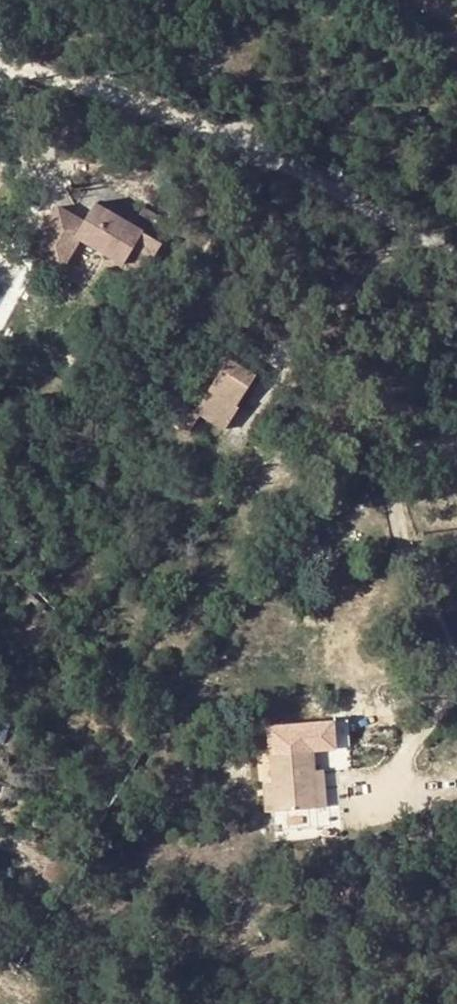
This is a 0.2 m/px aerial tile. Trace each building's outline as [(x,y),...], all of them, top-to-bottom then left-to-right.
[(135,243),(148,251),(166,220),(144,208),(133,225),(96,202),(76,236),(123,264),(135,243)] [(70,238),(81,220),(59,206),(33,250),(46,258),(63,267),(78,243),(70,238)] [(226,429),(240,406),(237,404),(227,398),(245,369),(228,358),(196,411),(200,414),(226,429)] [(227,398),(237,404),(255,375),(245,369),(227,398)] [(121,673),(111,664),(104,673),(115,681),(121,673)] [(123,688),(128,680),(121,673),(115,681),(123,688)] [(161,722),(165,716),(159,710),(152,717),(161,722)] [(315,770),(313,750),(269,753),(269,754),(272,783),(274,810),(275,831),(320,827),(318,808),(319,808),(315,770)] [(388,757),(339,761),(342,785),(390,781),(388,757)] [(315,770),(319,808),(325,807),(322,770),(315,770)] [(266,811),(274,810),(272,783),(264,783),(266,811)] [(43,876),(66,885),(79,864),(56,853),(43,876)]
